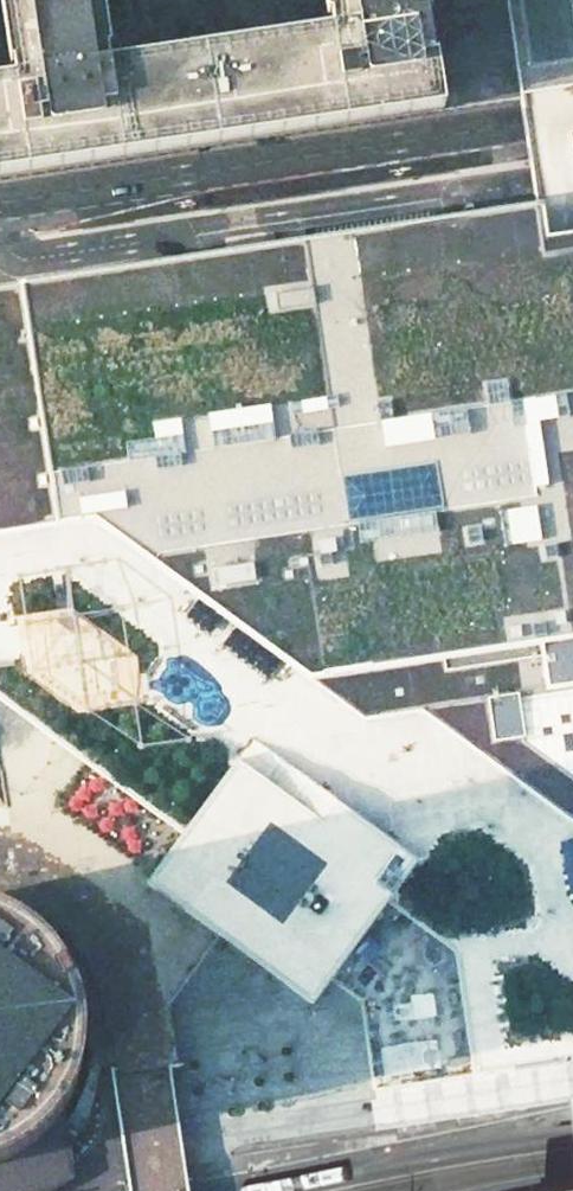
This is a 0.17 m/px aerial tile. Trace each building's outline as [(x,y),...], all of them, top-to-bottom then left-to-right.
[(521,98),(529,165),(537,211),(528,213),(192,264),(0,293),(0,696),(189,841),(160,877),(192,902),(223,925),(306,987),(312,980),(323,965),(363,996),(373,1073),(379,1105),(382,1129),(572,1097),(572,0),(506,0),(521,98)] [(446,110),(429,0),(328,0),(330,16),(333,16),(335,30),(113,63),(111,49),(114,49),(108,7),(107,0),(2,0),(6,22),(13,65),(17,64),(19,77),(0,79),(0,179),(446,110)] [(446,110),(521,98),(506,0),(429,0),(446,110)] [(29,932),(45,945),(49,950),(59,961),(70,980),(79,999),(84,1020),(85,1041),(85,1048),(110,1049),(111,1034),(132,1032),(127,1000),(124,986),(116,964),(105,946),(94,931),(82,917),(64,899),(41,885),(12,922),(19,926),(29,932)] [(10,921),(0,917),(0,1163),(8,1160),(27,1149),(44,1136),(58,1120),(69,1103),(78,1083),(83,1062),(85,1048),(85,1041),(84,1020),(79,999),(70,980),(59,961),(49,950),(45,945),(29,932),(19,926),(12,922),(10,921)] [(544,1180),(546,1190),(572,1190),(572,1175),(544,1180)]
